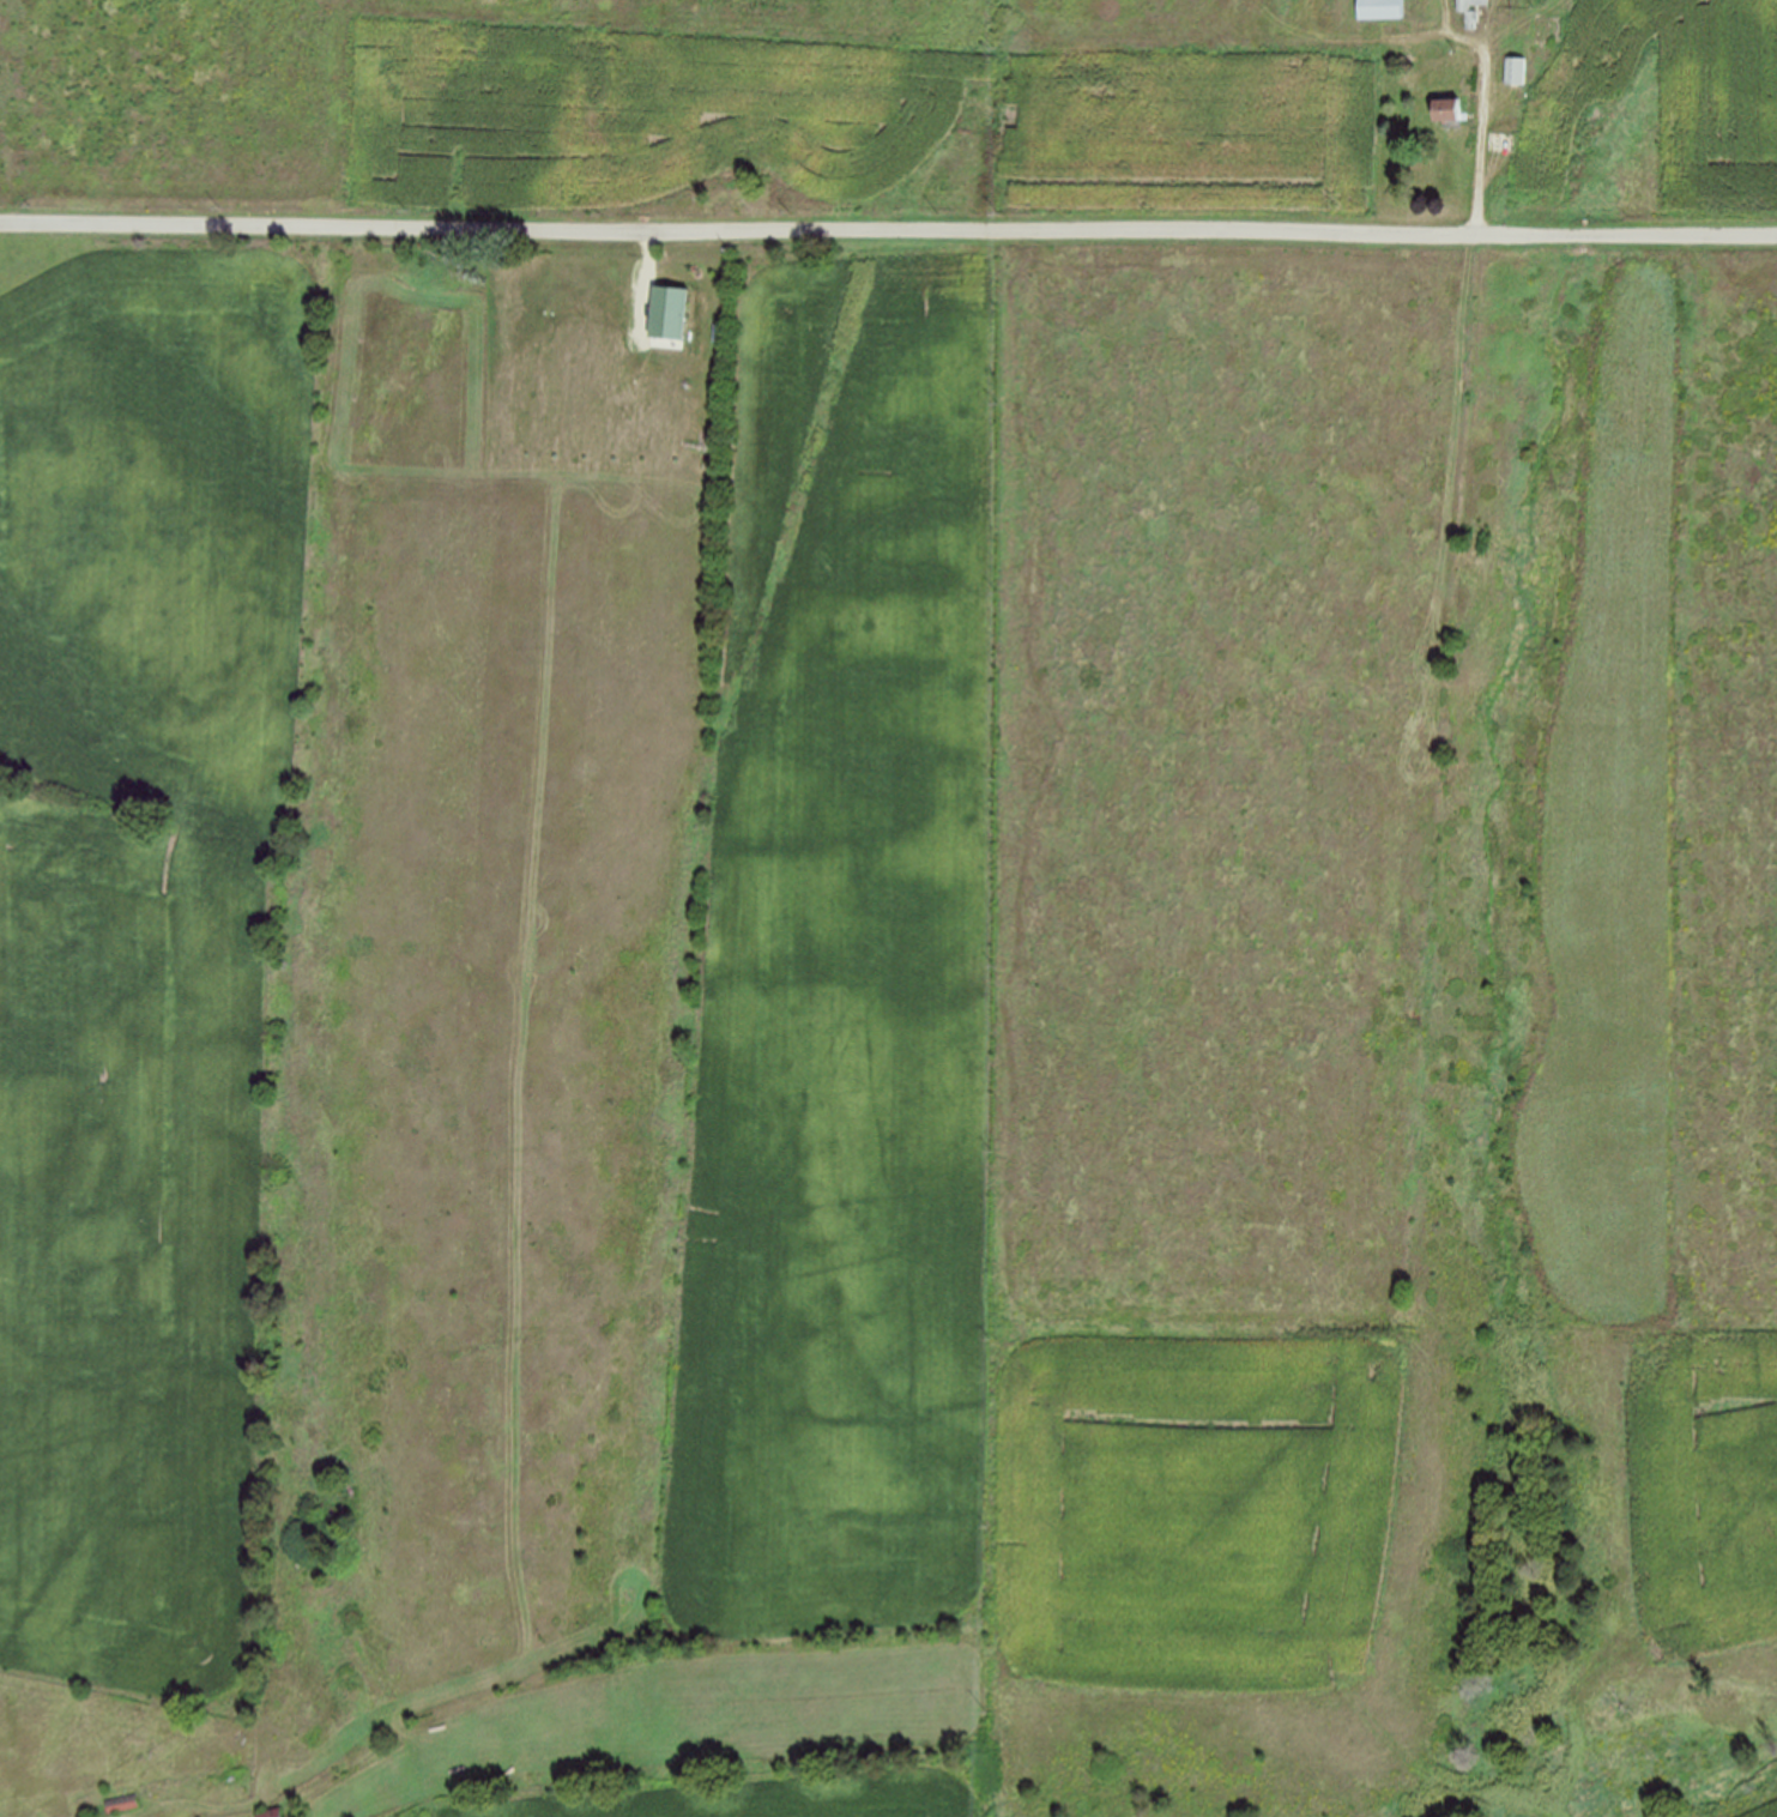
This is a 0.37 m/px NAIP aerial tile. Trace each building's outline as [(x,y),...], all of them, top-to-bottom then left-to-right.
[(1360,18),(1402,18),(1402,0),(1360,0),(1360,18)] [(1453,13),(1467,12),(1467,28),(1476,28),(1476,11),(1468,11),(1468,5),(1486,5),(1486,0),(1453,0),(1453,13)] [(1507,56),(1506,85),(1524,86),(1525,58),(1507,56)] [(1461,101),(1461,123),(1434,123),(1434,101),(1461,101)] [(1489,132),(1488,150),(1515,153),(1516,134),(1489,132)] [(138,1793),(140,1807),(109,1812),(107,1799),(138,1793)] [(282,1806),(283,1816),(260,1816),(259,1810),(282,1806)]
